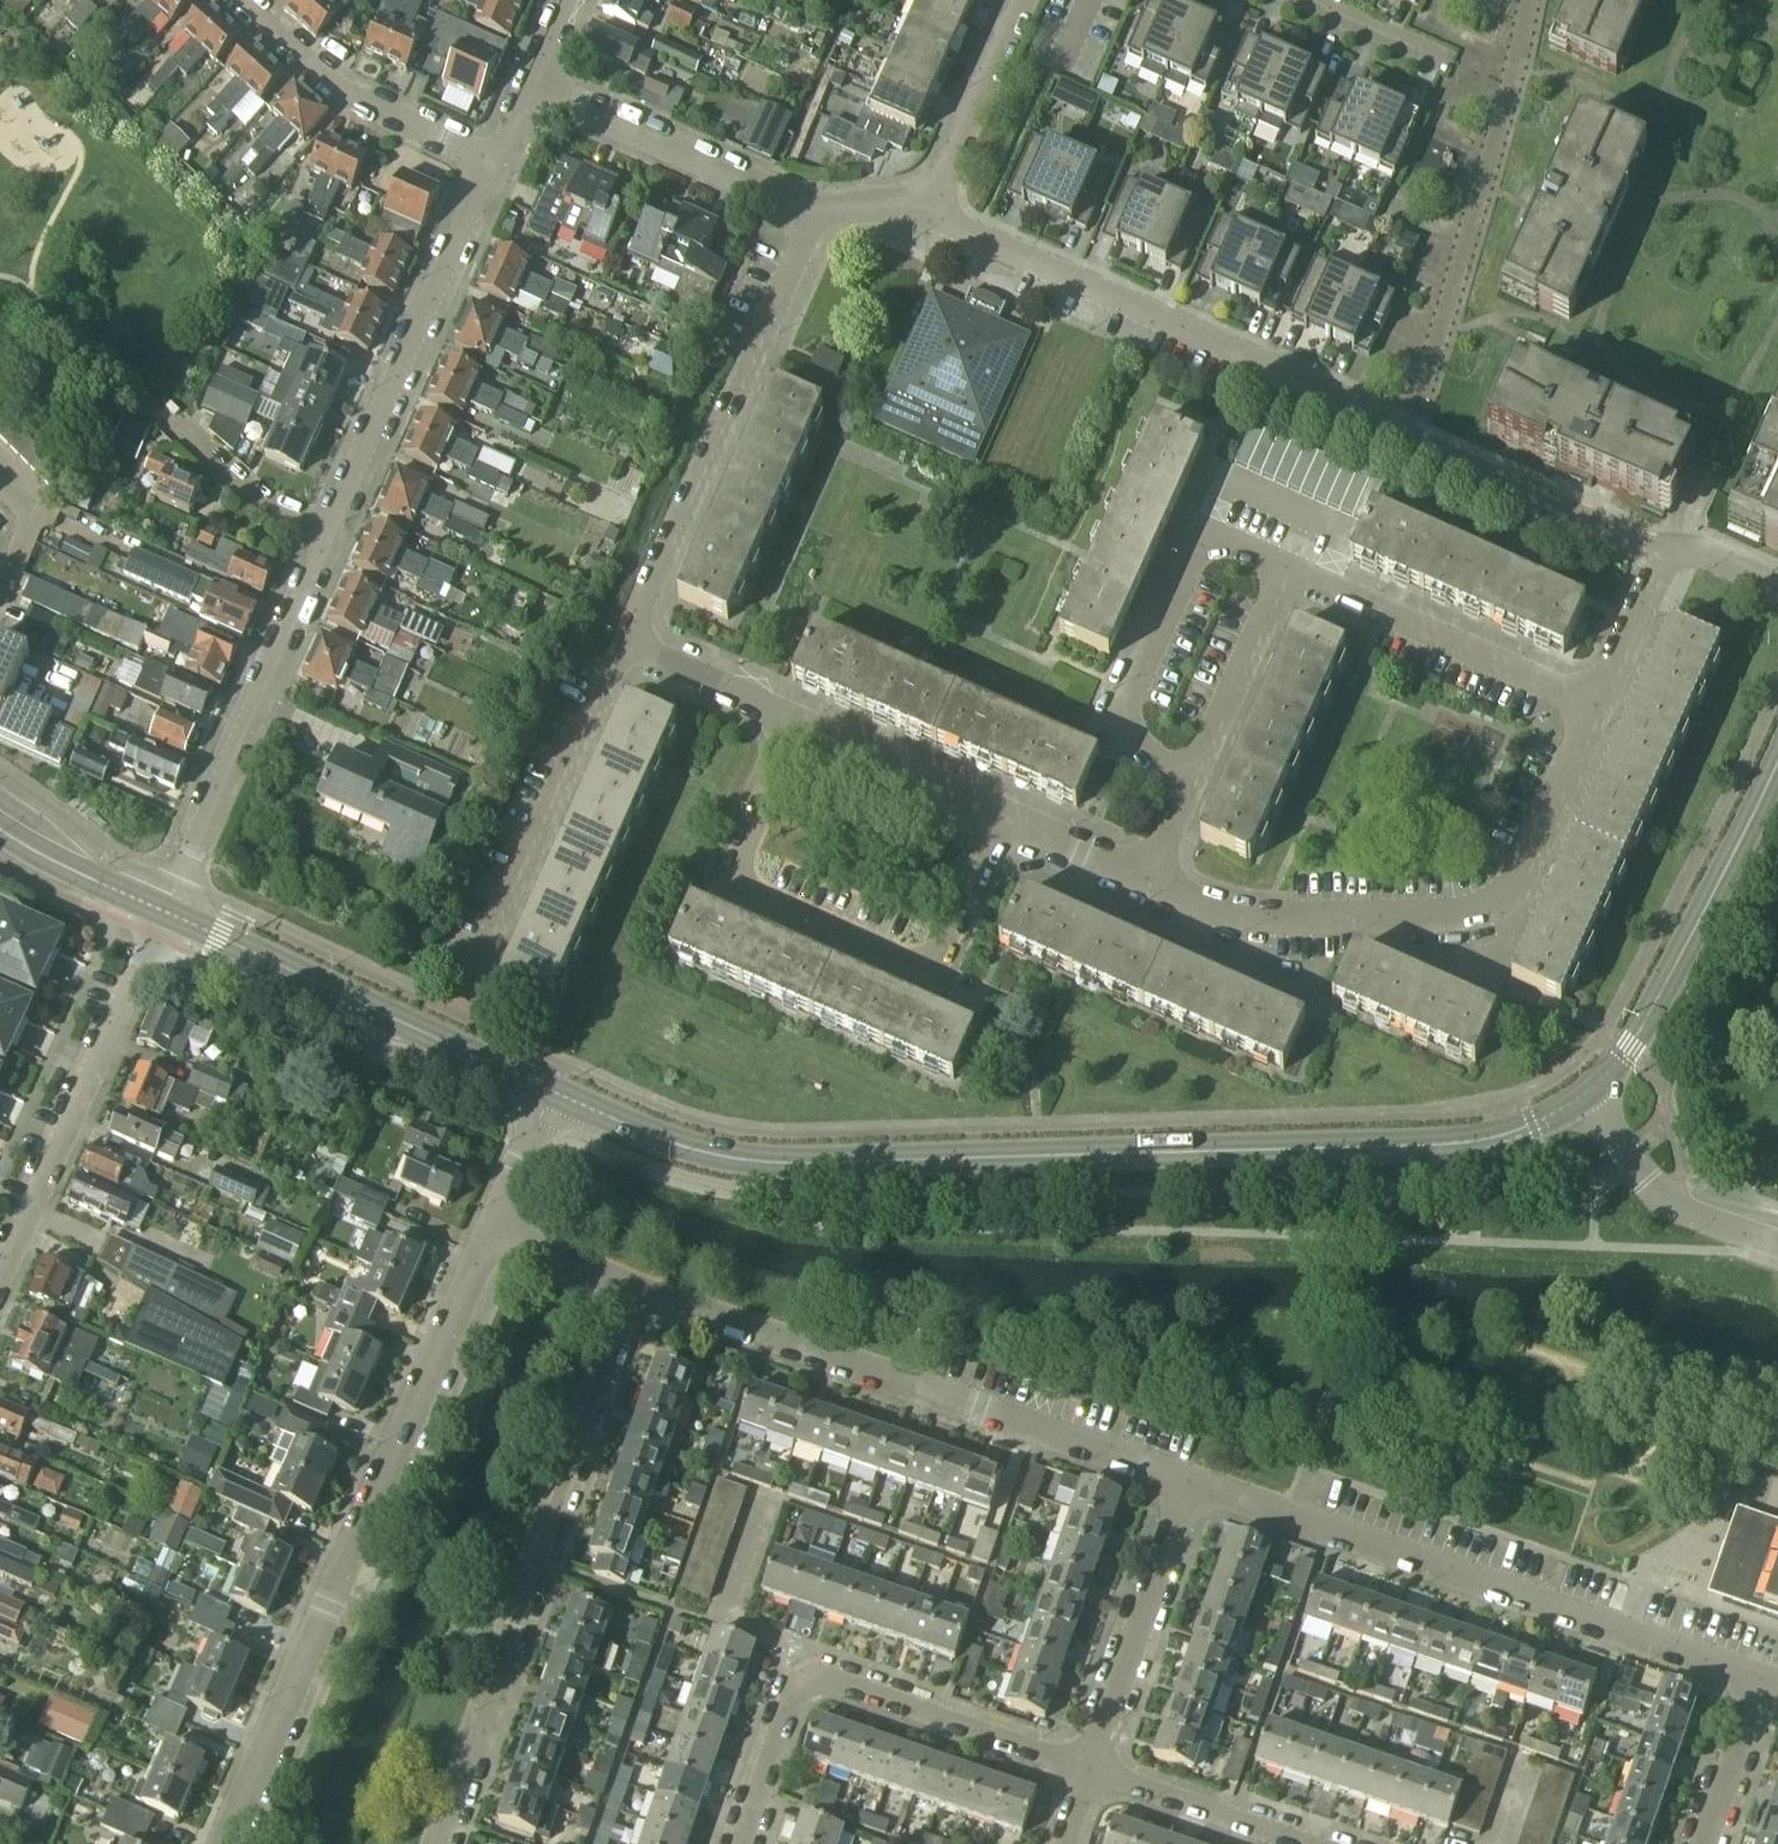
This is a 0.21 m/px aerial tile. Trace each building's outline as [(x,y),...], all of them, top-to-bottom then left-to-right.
[(85,0),(84,0),(79,5),(66,21),(80,33),(98,12),(85,0)] [(164,0),(145,0),(148,3),(128,25),(126,23),(122,23),(108,39),(119,49),(135,32),(164,0)] [(194,0),(164,0),(135,32),(142,38),(163,16),(172,24),(194,0)] [(322,0),(292,0),(283,10),(300,25),(322,0)] [(300,25),(316,40),(341,12),(352,0),(322,0),(300,25)] [(365,52),(386,61),(413,0),(388,0),(380,19),(365,51),(365,52)] [(421,37),(409,31),(422,4),(413,0),(386,61),(406,70),(421,37)] [(518,18),(478,0),(456,0),(481,11),(475,23),(509,38),(518,18)] [(518,18),(526,0),(478,0),(518,18)] [(647,3),(641,0),(608,0),(602,13),(636,27),(637,26),(649,31),(654,19),(642,14),(647,3)] [(717,0),(689,0),(713,10),(717,0)] [(975,3),(969,0),(922,0),(920,5),(965,25),(975,3)] [(1193,16),(1191,16),(1190,18),(1169,9),(1170,6),(1168,5),(1166,8),(1154,2),(1155,0),(1152,0),(1127,56),(1129,58),(1131,55),(1143,60),(1142,63),(1144,64),(1141,72),(1162,82),(1165,74),(1167,74),(1193,16)] [(1650,0),(1571,0),(1550,47),(1616,76),(1650,0)] [(675,4),(666,22),(689,33),(701,38),(706,27),(694,22),(698,14),(675,4)] [(955,47),(965,25),(920,5),(911,26),(955,47)] [(170,81),(224,21),(207,6),(182,33),(192,42),(153,86),(160,92),(170,81)] [(480,103),(506,45),(439,16),(425,47),(455,60),(443,87),(480,103)] [(1206,92),(1232,34),(1230,33),(1229,36),(1216,30),(1218,27),(1215,26),(1214,29),(1193,19),(1194,17),(1193,16),(1167,74),(1168,75),(1164,83),(1185,92),(1189,84),(1192,85),(1193,83),(1205,88),(1204,91),(1206,92)] [(216,63),(240,36),(224,21),(170,81),(177,87),(206,55),(216,63)] [(945,69),(955,47),(911,26),(900,49),(945,69)] [(715,29),(709,42),(725,49),(731,36),(715,29)] [(586,49),(646,76),(655,56),(595,30),(586,49)] [(844,32),(839,43),(851,49),(856,37),(844,32)] [(1766,62),(1767,63),(1749,103),(1748,103),(1714,179),(1646,148),(1646,147),(1580,118),(1545,195),(1537,192),(1520,231),(1527,234),(1502,291),(1557,315),(1530,376),(1512,368),(1511,371),(1515,373),(1487,436),(1556,467),(1554,472),(1591,488),(1593,483),(1664,515),(1692,454),(1710,462),(1729,471),(1717,496),(1739,505),(1728,529),(1777,551),(1777,36),(1766,62)] [(702,59),(658,40),(652,54),(696,73),(702,59)] [(1261,116),(1287,58),(1286,58),(1284,60),(1263,51),(1264,48),(1262,47),(1261,50),(1248,44),(1250,42),(1247,41),(1221,99),(1224,100),(1225,97),(1237,102),(1236,105),(1238,106),(1235,114),(1256,124),(1259,116),(1261,116)] [(216,104),(209,113),(215,119),(223,110),(268,61),(251,45),(226,73),(236,82),(216,104)] [(935,91),(945,69),(900,49),(891,70),(935,91)] [(89,81),(100,69),(88,58),(77,70),(89,81)] [(1300,134),(1326,76),(1324,75),(1323,78),(1311,72),(1312,70),(1310,69),(1308,71),(1287,61),(1288,59),(1287,58),(1261,116),(1262,117),(1259,125),(1280,134),(1283,126),(1286,128),(1287,125),(1299,130),(1298,133),(1300,134)] [(234,120),(230,117),(250,94),(260,103),(284,76),(268,61),(223,110),(215,119),(209,126),(219,136),(234,120)] [(110,65),(97,79),(115,95),(128,80),(110,65)] [(926,112),(935,91),(891,70),(881,92),(926,112)] [(836,71),(831,84),(842,89),(847,76),(836,71)] [(666,100),(672,89),(649,79),(643,90),(666,100)] [(1355,158),(1381,100),(1380,100),(1379,103),(1357,93),(1358,90),(1356,89),(1355,92),(1343,86),(1344,84),(1341,83),(1315,141),(1318,142),(1319,139),(1331,145),(1330,147),(1332,148),(1333,146),(1355,155),(1354,158),(1355,158)] [(258,160),(312,100),(295,85),(270,113),(280,122),(252,154),(258,160)] [(916,134),(926,112),(881,92),(871,113),(871,114),(911,132),(916,134)] [(258,174),(294,134),(304,142),(328,115),(312,100),(258,160),(251,168),(258,174)] [(1395,176),(1421,118),(1418,117),(1417,120),(1405,114),(1406,112),(1404,111),(1403,113),(1381,104),(1382,101),(1381,100),(1355,158),(1356,159),(1357,156),(1379,166),(1378,169),(1380,170),(1381,167),(1394,173),(1392,175),(1395,176)] [(772,158),(791,118),(762,105),(743,145),(772,158)] [(902,153),(911,132),(871,114),(871,113),(865,110),(856,131),(832,120),(822,142),(870,163),(876,149),(885,153),(888,147),(902,153)] [(1151,136),(1157,123),(1146,118),(1140,131),(1151,136)] [(191,146),(171,129),(158,143),(178,161),(191,146)] [(1047,213),(1073,155),(1072,154),(1070,157),(1049,148),(1050,145),(1048,144),(1047,146),(1034,141),(1036,138),(1033,137),(1007,195),(1010,196),(1011,194),(1023,199),(1022,202),(1024,203),(1025,200),(1047,210),(1046,213),(1047,213)] [(319,208),(346,148),(326,138),(307,181),(319,186),(310,204),(312,205),(319,208)] [(351,190),(366,158),(366,157),(346,148),(319,208),(327,212),(328,212),(340,185),(351,190)] [(1086,231),(1112,173),(1110,172),(1109,174),(1097,169),(1098,166),(1096,165),(1094,168),(1073,158),(1074,156),(1073,155),(1047,213),(1048,214),(1049,211),(1071,221),(1070,223),(1072,224),(1073,222),(1085,227),(1084,230),(1086,231)] [(621,215),(629,199),(613,192),(615,187),(601,180),(605,173),(584,164),(582,167),(563,159),(555,176),(552,175),(526,232),(550,244),(559,225),(562,227),(561,228),(576,235),(579,229),(587,233),(585,239),(615,253),(630,219),(621,215)] [(212,168),(201,179),(209,186),(219,174),(212,168)] [(416,248),(441,191),(404,174),(378,232),(416,248)] [(1141,255),(1167,197),(1166,197),(1169,189),(1148,179),(1145,187),(1142,186),(1141,189),(1129,183),(1130,180),(1127,179),(1101,237),(1104,239),(1105,236),(1117,241),(1116,244),(1118,245),(1119,242),(1141,252),(1140,255),(1141,255)] [(1181,273),(1207,215),(1204,214),(1203,217),(1191,211),(1192,208),(1189,207),(1193,199),(1172,190),(1168,198),(1167,197),(1141,255),(1142,256),(1143,253),(1165,263),(1164,265),(1166,266),(1167,264),(1179,269),(1178,272),(1181,273)] [(312,205),(307,217),(322,223),(327,212),(319,208),(312,205)] [(726,268),(704,258),(719,225),(682,209),(681,212),(664,205),(655,223),(646,218),(628,258),(656,271),(660,262),(684,273),(673,298),(706,313),(726,268)] [(336,211),(330,223),(335,225),(344,220),(346,215),(336,211)] [(503,220),(498,234),(509,239),(515,226),(513,225),(516,216),(508,212),(504,221),(503,220)] [(1235,297),(1261,239),(1260,239),(1263,231),(1242,221),(1239,229),(1236,228),(1235,231),(1223,225),(1224,223),(1222,222),(1196,280),(1198,281),(1199,278),(1211,284),(1210,286),(1212,287),(1214,285),(1235,294),(1234,297),(1235,297)] [(512,238),(509,245),(527,253),(530,246),(512,238)] [(1275,315),(1301,257),(1298,256),(1297,259),(1285,253),(1286,251),(1284,250),(1283,252),(1261,243),(1262,240),(1261,239),(1235,297),(1236,298),(1237,295),(1259,305),(1258,308),(1260,309),(1261,306),(1274,311),(1272,314),(1275,315)] [(346,240),(342,249),(403,277),(412,256),(379,241),(373,253),(346,240)] [(322,245),(316,256),(327,261),(332,249),(322,245)] [(576,291),(556,282),(553,287),(526,275),(531,263),(497,248),(488,269),(570,305),(576,291)] [(403,277),(342,249),(338,258),(365,271),(360,282),(393,297),(403,277)] [(266,253),(258,272),(295,291),(305,273),(266,253)] [(1329,340),(1355,282),(1354,281),(1353,284),(1331,274),(1333,271),(1330,270),(1329,273),(1317,268),(1318,265),(1316,264),(1290,322),(1292,323),(1293,320),(1305,326),(1304,328),(1307,329),(1308,327),(1329,336),(1328,339),(1329,340)] [(488,269),(479,289),(513,304),(518,293),(545,305),(543,310),(564,319),(570,305),(488,269)] [(1369,357),(1395,299),(1393,298),(1391,301),(1379,295),(1380,293),(1378,292),(1381,284),(1360,274),(1357,282),(1355,282),(1329,340),(1330,340),(1332,337),(1353,347),(1352,350),(1354,351),(1356,348),(1368,354),(1367,356),(1369,357)] [(305,282),(298,298),(317,306),(377,333),(387,313),(353,298),(348,309),(321,297),(324,290),(305,282)] [(256,283),(246,306),(272,317),(282,294),(256,283)] [(925,442),(988,299),(971,291),(962,310),(933,298),(878,421),(925,442)] [(294,296),(290,305),(313,315),(313,314),(326,320),(321,332),(335,338),(335,339),(368,354),(377,333),(317,306),(298,298),(294,296)] [(971,462),(1026,339),(997,326),(1006,307),(988,299),(925,442),(971,462)] [(558,350),(531,337),(528,343),(501,331),(506,319),(472,303),(463,324),(524,352),(552,364),(558,350)] [(264,335),(271,321),(246,310),(240,324),(264,335)] [(524,352),(463,324),(454,345),(488,360),(493,348),(520,360),(524,352)] [(334,399),(347,370),(287,343),(280,358),(304,369),(298,383),(334,399)] [(831,390),(843,364),(818,353),(807,379),(831,390)] [(537,406),(506,392),(503,398),(476,386),(482,374),(448,359),(438,379),(526,419),(527,415),(532,417),(537,406)] [(539,361),(535,371),(548,377),(552,367),(539,361)] [(237,389),(242,377),(223,368),(217,380),(237,389)] [(284,377),(271,405),(286,411),(322,428),(334,399),(298,383),(284,377)] [(438,379),(429,400),(463,415),(469,403),(495,415),(493,419),(520,431),(522,427),(526,419),(438,379)] [(259,399),(237,389),(217,380),(204,410),(219,417),(212,434),(234,455),(259,399)] [(791,479),(823,408),(773,385),(760,415),(757,414),(752,425),(755,426),(741,456),(791,479)] [(13,411),(3,401),(0,403),(0,424),(13,411)] [(24,422),(13,411),(0,424),(0,439),(3,442),(24,422)] [(301,473),(322,428),(286,411),(265,457),(301,473)] [(518,463),(481,447),(479,454),(451,442),(457,430),(423,414),(413,435),(498,473),(511,479),(518,463)] [(137,460),(150,430),(124,418),(111,448),(137,460)] [(14,453),(34,432),(24,422),(3,442),(14,453)] [(1191,475),(1204,444),(1155,422),(1123,493),(1173,515),(1186,486),(1190,488),(1195,477),(1191,475)] [(1253,425),(1235,464),(1249,471),(1262,443),(1267,432),(1253,425)] [(24,463),(45,443),(34,432),(14,453),(24,463)] [(1262,443),(1249,471),(1262,477),(1274,449),(1280,437),(1267,432),(1262,443)] [(413,435),(404,455),(438,471),(443,459),(471,471),(468,478),(497,491),(508,496),(511,490),(514,484),(496,476),(498,473),(413,435)] [(1274,449),(1262,477),(1274,483),(1287,454),(1292,443),(1280,437),(1274,449)] [(35,474),(55,453),(45,443),(24,463),(35,474)] [(1287,454),(1274,483),(1288,489),(1300,460),(1306,449),(1292,443),(1287,454)] [(1300,460),(1288,489),(1301,494),(1313,466),(1319,455),(1306,449),(1300,460)] [(45,484),(66,464),(55,453),(35,474),(45,484)] [(1313,466),(1301,494),(1313,500),(1326,472),(1331,461),(1319,455),(1313,466)] [(759,550),(791,479),(741,456),(728,486),(725,485),(720,495),(723,497),(710,528),(759,550)] [(152,457),(146,471),(166,480),(161,490),(155,487),(151,498),(156,500),(191,516),(196,504),(202,503),(204,497),(201,493),(203,489),(169,474),(173,466),(152,457)] [(1326,472),(1313,500),(1327,506),(1339,478),(1344,467),(1331,461),(1326,472)] [(56,495),(70,468),(66,464),(45,484),(56,495)] [(1339,478),(1327,506),(1339,512),(1352,483),(1357,472),(1344,467),(1339,478)] [(490,520),(455,504),(454,509),(427,497),(432,485),(397,470),(388,490),(479,531),(480,529),(485,531),(490,520)] [(1352,483),(1339,512),(1352,518),(1365,489),(1370,478),(1357,472),(1352,483)] [(1365,489),(1352,518),(1366,524),(1372,510),(1379,496),(1384,485),(1370,478),(1365,489)] [(479,531),(388,490),(379,511),(413,526),(419,514),(446,526),(444,530),(474,543),(479,531)] [(1159,545),(1173,515),(1123,493),(1091,564),(1141,586),(1155,556),(1159,558),(1163,547),(1159,545)] [(1421,591),(1443,541),(1372,510),(1366,524),(1350,559),(1421,591)] [(429,564),(401,552),(407,540),(372,525),(363,546),(425,573),(424,576),(444,585),(449,587),(456,572),(430,560),(429,564)] [(213,550),(219,536),(202,528),(196,543),(213,550)] [(726,621),(759,550),(710,528),(696,557),(694,556),(689,566),(692,567),(677,599),(726,621)] [(610,530),(605,542),(614,546),(619,534),(610,530)] [(56,531),(48,546),(95,568),(102,553),(56,531)] [(1492,623),(1514,573),(1443,541),(1421,591),(1492,623)] [(273,572),(241,557),(243,553),(221,543),(214,558),(192,548),(185,562),(262,596),(273,572)] [(425,573),(363,546),(354,567),(389,582),(394,570),(421,582),(418,588),(439,597),(444,585),(424,576),(425,573)] [(258,605),(135,550),(125,574),(190,604),(192,600),(207,606),(201,620),(243,639),(258,605)] [(595,556),(588,569),(601,575),(607,562),(595,556)] [(1128,616),(1141,586),(1091,564),(1060,635),(1109,657),(1123,627),(1127,628),(1132,618),(1128,616)] [(1563,655),(1585,605),(1514,573),(1492,623),(1563,655)] [(229,669),(148,632),(32,580),(22,601),(139,653),(143,646),(174,659),(176,654),(191,662),(186,673),(220,688),(229,669)] [(426,641),(434,623),(407,611),(403,621),(376,609),(381,596),(347,581),(338,601),(423,639),(426,641)] [(338,601),(329,622),(363,637),(391,649),(388,655),(412,665),(423,639),(338,601)] [(44,654),(58,623),(31,610),(17,641),(44,654)] [(239,649),(204,634),(200,644),(152,623),(148,632),(229,669),(230,668),(239,649)] [(1687,719),(1719,648),(1669,626),(1655,657),(1652,655),(1647,665),(1651,667),(1637,697),(1687,719)] [(1314,720),(1346,649),(1296,627),(1282,658),(1278,656),(1274,666),(1278,668),(1264,698),(1314,720)] [(863,713),(885,663),(814,631),(792,681),(863,713)] [(397,695),(409,669),(386,659),(378,675),(352,663),(357,652),(323,636),(314,656),(397,695)] [(76,735),(7,704),(30,655),(0,641),(0,742),(60,769),(76,735)] [(390,712),(397,695),(314,656),(305,677),(339,692),(344,681),(370,693),(366,701),(390,712)] [(143,674),(135,690),(161,702),(162,700),(202,718),(204,714),(209,713),(212,706),(210,701),(213,693),(148,663),(143,674)] [(934,745),(957,695),(885,663),(863,713),(934,745)] [(106,689),(93,718),(103,722),(109,709),(120,713),(126,698),(116,694),(106,689)] [(1005,777),(1028,726),(957,695),(934,745),(1005,777)] [(1655,790),(1687,719),(1637,697),(1624,727),(1620,726),(1616,736),(1619,738),(1606,768),(1655,790)] [(1282,792),(1314,720),(1264,698),(1251,727),(1247,725),(1242,736),(1247,738),(1232,769),(1282,792)] [(645,795),(677,724),(627,702),(613,733),(610,731),(605,742),(609,744),(595,773),(645,795)] [(200,735),(196,731),(198,728),(163,713),(151,740),(185,756),(191,744),(196,743),(200,735)] [(1076,808),(1099,758),(1028,726),(1005,777),(1076,808)] [(186,766),(116,734),(110,747),(130,756),(125,768),(136,773),(138,777),(150,782),(154,781),(175,790),(186,766)] [(420,872),(461,780),(395,751),(384,774),(341,755),(321,799),(396,832),(385,857),(420,872)] [(103,783),(111,766),(80,752),(72,770),(103,783)] [(1624,861),(1655,790),(1606,768),(1593,797),(1589,796),(1584,807),(1587,808),(1574,839),(1624,861)] [(1250,863),(1282,792),(1232,769),(1220,798),(1215,796),(1211,807),(1215,808),(1200,841),(1250,863)] [(613,866),(645,795),(595,773),(582,803),(578,802),(574,812),(577,814),(564,844),(613,866)] [(1592,932),(1624,861),(1574,839),(1561,868),(1558,867),(1553,877),(1556,878),(1542,910),(1592,932)] [(582,937),(613,866),(564,844),(550,874),(547,872),(544,878),(542,883),(546,884),(532,915),(582,937)] [(1071,975),(1093,926),(1063,913),(1065,909),(1054,904),(1052,908),(1023,894),(1000,943),(1071,975)] [(741,984),(763,936),(733,923),(735,919),(724,914),(723,918),(692,904),(670,952),(741,984)] [(1560,1003),(1592,932),(1542,910),(1529,938),(1526,937),(1521,948),(1524,949),(1510,981),(1560,1003)] [(550,1008),(582,937),(532,915),(519,944),(515,943),(510,953),(514,955),(500,986),(550,1008)] [(62,938),(16,918),(13,924),(1,919),(0,921),(0,945),(49,967),(62,938)] [(1142,1007),(1164,958),(1133,945),(1135,940),(1124,935),(1122,940),(1093,926),(1071,975),(1142,1007)] [(812,1016),(834,968),(803,954),(805,950),(795,945),(793,950),(763,936),(741,984),(812,1016)] [(49,967),(0,945),(0,980),(36,996),(49,967)] [(1403,1032),(1425,983),(1396,969),(1397,965),(1387,960),(1385,964),(1354,950),(1332,1000),(1403,1032)] [(1213,1039),(1235,990),(1204,976),(1206,972),(1195,967),(1193,972),(1164,958),(1142,1007),(1213,1039)] [(883,1048),(904,1000),(875,986),(877,982),(871,979),(866,977),(864,982),(834,968),(812,1016),(883,1048)] [(1474,1064),(1497,1015),(1466,1001),(1467,997),(1463,995),(1457,993),(1456,996),(1425,983),(1403,1032),(1474,1064)] [(1283,1071),(1306,1022),(1275,1008),(1276,1004),(1272,1002),(1266,999),(1265,1004),(1235,990),(1213,1039),(1283,1071)] [(31,1006),(0,992),(0,1027),(18,1035),(31,1006)] [(953,1080),(975,1031),(944,1017),(946,1013),(937,1009),(934,1013),(904,1000),(883,1048),(953,1080)] [(205,1048),(215,1025),(199,1018),(194,1028),(180,1021),(155,1010),(140,1045),(166,1056),(166,1055),(180,1061),(189,1041),(205,1048)] [(18,1035),(0,1027),(0,1062),(5,1064),(18,1035)] [(249,1088),(199,1067),(190,1087),(227,1103),(226,1104),(239,1110),(249,1088)] [(216,1102),(198,1094),(167,1081),(167,1080),(141,1069),(130,1093),(126,1094),(123,1100),(125,1103),(125,1105),(152,1116),(153,1116),(162,1119),(168,1105),(189,1114),(193,1107),(211,1114),(216,1102)] [(368,1082),(371,1074),(363,1071),(360,1079),(368,1082)] [(121,1114),(112,1135),(147,1150),(175,1163),(180,1152),(184,1143),(155,1130),(156,1129),(121,1114)] [(446,1169),(457,1143),(416,1125),(407,1145),(419,1150),(403,1187),(447,1206),(460,1175),(446,1169)] [(119,1187),(147,1199),(154,1202),(158,1192),(140,1184),(144,1173),(128,1166),(94,1151),(84,1173),(118,1188),(119,1187)] [(260,1188),(219,1170),(211,1187),(253,1205),(260,1188)] [(82,1178),(71,1203),(126,1227),(135,1231),(146,1206),(137,1202),(82,1178)] [(389,1201),(342,1180),(336,1194),(357,1203),(383,1215),(389,1201)] [(377,1229),(383,1215),(357,1203),(351,1217),(377,1229)] [(264,1224),(267,1215),(254,1209),(250,1218),(264,1224)] [(295,1263),(306,1235),(271,1222),(260,1249),(295,1263)] [(358,1262),(376,1270),(412,1286),(425,1256),(371,1233),(358,1262)] [(134,1249),(122,1275),(151,1292),(220,1334),(237,1296),(134,1249)] [(46,1260),(30,1296),(69,1312),(65,1321),(79,1327),(89,1304),(93,1293),(99,1295),(102,1289),(84,1281),(85,1277),(46,1260)] [(400,1314),(412,1286),(376,1270),(368,1290),(350,1282),(344,1296),(321,1285),(314,1300),(335,1309),(369,1325),(378,1305),(400,1314)] [(263,1359),(220,1334),(151,1292),(142,1308),(130,1334),(125,1347),(182,1372),(212,1385),(243,1399),(245,1399),(263,1359)] [(383,1354),(361,1345),(370,1325),(369,1325),(335,1309),(325,1331),(335,1335),(323,1364),(369,1385),(383,1354)] [(23,1335),(23,1336),(87,1364),(97,1341),(69,1330),(67,1333),(32,1318),(24,1336),(23,1335)] [(116,1336),(113,1342),(125,1347),(130,1334),(123,1331),(116,1336)] [(87,1364),(23,1336),(18,1347),(19,1347),(12,1364),(47,1379),(53,1366),(61,1370),(55,1383),(75,1391),(83,1373),(111,1386),(115,1376),(87,1364)] [(685,1402),(695,1374),(658,1361),(648,1389),(685,1402)] [(356,1415),(369,1385),(323,1364),(309,1394),(300,1390),(294,1404),(328,1419),(334,1405),(356,1415)] [(212,1385),(199,1415),(230,1428),(243,1399),(212,1385)] [(768,1437),(781,1397),(753,1387),(739,1427),(768,1437)] [(676,1429),(685,1402),(648,1389),(639,1416),(676,1429)] [(795,1446),(809,1406),(781,1397),(768,1437),(795,1446)] [(30,1417),(0,1404),(0,1431),(20,1440),(26,1426),(48,1435),(47,1438),(73,1449),(78,1437),(30,1417)] [(733,1419),(736,1409),(722,1404),(718,1414),(733,1419)] [(823,1456),(837,1416),(809,1406),(795,1446),(823,1456)] [(320,1450),(321,1448),(316,1446),(325,1426),(292,1412),(282,1434),(283,1435),(271,1463),(287,1469),(325,1486),(337,1457),(320,1450)] [(666,1456),(676,1429),(639,1416),(629,1444),(666,1456)] [(850,1465),(864,1426),(837,1416),(823,1456),(850,1465)] [(878,1475),(892,1435),(864,1426),(850,1465),(878,1475)] [(723,1446),(727,1436),(712,1431),(709,1441),(723,1446)] [(906,1485),(920,1445),(892,1435),(878,1475),(906,1485)] [(197,1439),(185,1467),(208,1477),(220,1449),(197,1439)] [(720,1455),(723,1446),(709,1441),(706,1450),(720,1455)] [(657,1484),(666,1456),(629,1444),(620,1471),(657,1484)] [(934,1495),(948,1455),(920,1445),(906,1485),(934,1495)] [(38,1464),(13,1453),(11,1457),(0,1452),(0,1478),(3,1480),(4,1479),(27,1489),(38,1464)] [(961,1504),(975,1464),(948,1455),(934,1495),(961,1504)] [(770,1490),(778,1467),(759,1461),(755,1472),(752,1483),(770,1490)] [(989,1514),(1003,1474),(975,1464),(961,1504),(989,1514)] [(752,1483),(755,1472),(736,1466),(732,1476),(752,1483)] [(1032,1498),(1041,1471),(1031,1468),(1022,1494),(1032,1498)] [(312,1514),(325,1486),(287,1469),(275,1497),(218,1472),(208,1495),(240,1509),(271,1522),(280,1526),(290,1504),(312,1514)] [(668,1488),(657,1484),(620,1471),(610,1499),(647,1511),(653,1495),(664,1499),(668,1488)] [(1112,1526),(1122,1497),(1064,1477),(1059,1490),(1077,1497),(1072,1512),(1112,1526)] [(742,1506),(747,1491),(718,1481),(713,1496),(742,1506)] [(190,1520),(202,1492),(183,1484),(171,1513),(190,1520)] [(807,1502),(810,1492),(791,1485),(787,1496),(807,1502)] [(704,1500),(708,1491),(694,1486),(690,1495),(704,1500)] [(825,1509),(829,1498),(810,1492),(807,1502),(825,1509)] [(1028,1511),(1032,1498),(1022,1494),(1018,1507),(1028,1511)] [(701,1510),(704,1500),(690,1495),(687,1505),(701,1510)] [(737,1520),(742,1506),(713,1496),(708,1509),(737,1520)] [(638,1539),(647,1511),(610,1499),(601,1526),(638,1539)] [(862,1522),(865,1511),(867,1505),(850,1499),(848,1505),(846,1504),(842,1515),(862,1522)] [(0,1504),(0,1518),(35,1533),(40,1521),(0,1504)] [(265,1537),(271,1522),(240,1509),(234,1523),(265,1537)] [(733,1533),(737,1520),(708,1509),(703,1523),(733,1533)] [(881,1529),(885,1518),(865,1511),(862,1522),(881,1529)] [(816,1527),(819,1517),(805,1512),(801,1522),(816,1527)] [(1103,1553),(1112,1526),(1072,1512),(1063,1539),(1103,1553)] [(176,1554),(188,1525),(162,1513),(149,1543),(176,1554)] [(830,1532),(834,1522),(819,1517),(816,1527),(830,1532)] [(1743,1522),(1719,1592),(1777,1612),(1777,1534),(1743,1522)] [(728,1546),(733,1533),(703,1523),(699,1536),(728,1546)] [(917,1541),(921,1530),(903,1524),(899,1535),(917,1541)] [(629,1565),(638,1539),(601,1526),(591,1554),(600,1557),(594,1574),(628,1586),(634,1567),(629,1565)] [(936,1548),(940,1537),(921,1530),(917,1541),(936,1548)] [(871,1546),(874,1536),(860,1531),(856,1541),(871,1546)] [(987,1566),(997,1536),(981,1531),(971,1560),(987,1566)] [(1013,1553),(1020,1535),(1010,1531),(1003,1549),(1013,1553)] [(1260,1576),(1270,1548),(1230,1534),(1221,1563),(1260,1576)] [(724,1559),(728,1546),(699,1536),(694,1549),(724,1559)] [(885,1551),(889,1541),(874,1536),(871,1546),(885,1551)] [(28,1551),(0,1538),(0,1557),(22,1566),(28,1551)] [(1093,1581),(1103,1553),(1063,1539),(1053,1567),(1093,1581)] [(250,1559),(244,1572),(280,1587),(293,1557),(257,1542),(251,1540),(247,1541),(242,1553),(244,1557),(250,1559)] [(686,1555),(689,1545),(675,1540),(671,1550),(686,1555)] [(964,1558),(967,1547),(949,1540),(945,1551),(964,1558)] [(719,1573),(724,1559),(694,1549),(689,1563),(719,1573)] [(1006,1572),(1013,1553),(1003,1549),(996,1569),(1006,1572)] [(682,1564),(686,1555),(671,1550),(668,1559),(682,1564)] [(925,1565),(929,1555),(914,1550),(911,1560),(925,1565)] [(163,1551),(149,1584),(160,1588),(174,1556),(163,1551)] [(789,1603),(804,1562),(776,1553),(762,1594),(789,1603)] [(940,1571),(943,1560),(929,1555),(925,1565),(940,1571)] [(0,1558),(0,1575),(32,1589),(38,1575),(0,1558)] [(1299,1560),(1290,1587),(1303,1591),(1312,1565),(1299,1560)] [(817,1613),(831,1572),(804,1562),(789,1603),(817,1613)] [(714,1586),(719,1573),(689,1563),(685,1576),(714,1586)] [(1251,1604),(1260,1576),(1221,1563),(1211,1590),(1251,1604)] [(1083,1608),(1093,1581),(1053,1567),(1043,1594),(1083,1608)] [(981,1585),(984,1574),(970,1569),(966,1580),(981,1585)] [(267,1617),(280,1587),(244,1572),(231,1601),(267,1617)] [(844,1622),(859,1581),(831,1572),(817,1613),(844,1622)] [(709,1600),(714,1586),(685,1576),(680,1590),(709,1600)] [(872,1632),(886,1591),(859,1581),(844,1622),(872,1632)] [(1331,1632),(1345,1592),(1316,1582),(1303,1622),(1331,1632)] [(149,1586),(142,1601),(156,1607),(162,1592),(149,1586)] [(1002,1609),(1007,1594),(1000,1592),(1001,1590),(990,1586),(984,1605),(994,1608),(995,1607),(1002,1609)] [(1299,1604),(1303,1591),(1290,1587),(1285,1600),(1299,1604)] [(1241,1632),(1251,1604),(1211,1590),(1202,1618),(1241,1632)] [(899,1641),(913,1600),(886,1591),(872,1632),(899,1641)] [(1360,1642),(1373,1602),(1345,1592),(1331,1632),(1360,1642)] [(1074,1636),(1083,1608),(1043,1594),(1034,1622),(1074,1636)] [(25,1607),(0,1596),(0,1621),(16,1628),(25,1607)] [(202,1597),(196,1611),(226,1624),(232,1610),(202,1597)] [(926,1651),(940,1610),(913,1600),(899,1641),(926,1651)] [(602,1643),(612,1615),(575,1602),(565,1630),(602,1643)] [(1386,1651),(1400,1611),(1373,1602),(1360,1642),(1386,1651)] [(988,1628),(994,1608),(984,1605),(977,1624),(988,1628)] [(955,1660),(969,1619),(940,1610),(926,1651),(955,1660)] [(249,1659),(227,1649),(236,1628),(226,1624),(196,1611),(189,1625),(216,1636),(206,1659),(200,1656),(195,1670),(200,1672),(236,1688),(249,1659)] [(1415,1661),(1428,1621),(1400,1611),(1386,1651),(1415,1661)] [(678,1636),(683,1622),(671,1618),(667,1632),(678,1636)] [(1232,1659),(1241,1632),(1202,1618),(1192,1646),(1232,1659)] [(20,1647),(26,1633),(16,1628),(0,1621),(0,1638),(20,1647)] [(1442,1670),(1456,1630),(1428,1621),(1415,1661),(1442,1670)] [(1064,1664),(1074,1636),(1034,1622),(1024,1650),(1064,1664)] [(1284,1647),(1291,1628),(1280,1625),(1274,1643),(1284,1647)] [(602,1673),(611,1646),(602,1643),(565,1630),(555,1658),(593,1670),(602,1673)] [(1470,1680),(1484,1640),(1456,1630),(1442,1670),(1470,1680)] [(745,1675),(755,1647),(714,1633),(705,1661),(745,1675)] [(1498,1689),(1512,1650),(1484,1640),(1470,1680),(1498,1689)] [(1278,1666),(1284,1647),(1274,1643),(1268,1663),(1278,1666)] [(649,1659),(653,1650),(638,1645),(635,1654),(649,1659)] [(975,1663),(980,1650),(969,1646),(965,1660),(975,1663)] [(1222,1687),(1232,1659),(1192,1646),(1183,1674),(1222,1687)] [(1055,1691),(1064,1664),(1024,1650),(1015,1677),(1055,1691)] [(1526,1699),(1539,1659),(1512,1650),(1498,1689),(1526,1699)] [(646,1670),(649,1659),(635,1654),(631,1665),(646,1670)] [(583,1698),(593,1670),(555,1658),(546,1685),(583,1698)] [(664,1676),(669,1663),(657,1659),(653,1673),(664,1676)] [(1553,1709),(1567,1669),(1539,1659),(1526,1699),(1553,1709)] [(966,1691),(975,1663),(965,1660),(955,1687),(966,1691)] [(736,1701),(745,1675),(705,1661),(696,1687),(736,1701)] [(1316,1678),(1319,1668),(1301,1662),(1297,1671),(1316,1678)] [(1335,1684),(1338,1675),(1319,1668),(1316,1678),(1335,1684)] [(1582,1718),(1596,1679),(1567,1669),(1553,1709),(1582,1718)] [(1622,1700),(1631,1673),(1620,1669),(1611,1696),(1622,1700)] [(223,1718),(236,1688),(200,1672),(187,1703),(205,1711),(204,1715),(205,1718),(214,1722),(217,1720),(219,1717),(223,1718)] [(659,1690),(664,1676),(653,1673),(648,1686),(659,1690)] [(1213,1716),(1222,1687),(1183,1674),(1173,1702),(1213,1716)] [(1044,1720),(1055,1691),(1015,1677),(1005,1707),(1044,1720)] [(1266,1702),(1272,1684),(1262,1680),(1255,1699),(1266,1702)] [(1371,1697),(1374,1687),(1356,1681),(1353,1691),(1371,1697)] [(1310,1698),(1313,1687),(1299,1682),(1295,1693),(1310,1698)] [(1689,1724),(1698,1696),(1663,1684),(1658,1701),(1644,1696),(1640,1707),(1654,1712),(1689,1724)] [(574,1724),(583,1698),(546,1685),(537,1712),(574,1724)] [(1597,1686),(1592,1699),(1603,1703),(1608,1690),(1597,1686)] [(727,1728),(736,1701),(696,1687),(687,1714),(727,1728)] [(1324,1703),(1328,1692),(1313,1687),(1310,1698),(1324,1703)] [(1391,1704),(1394,1694),(1374,1687),(1371,1697),(1391,1704)] [(1618,1710),(1622,1700),(1611,1696),(1607,1707),(1618,1710)] [(182,1725),(188,1711),(157,1698),(152,1712),(182,1725)] [(630,1714),(634,1704),(620,1699),(616,1709),(630,1714)] [(1259,1722),(1266,1702),(1255,1699),(1249,1718),(1259,1722)] [(1427,1716),(1430,1707),(1412,1700),(1408,1710),(1427,1716)] [(1364,1717),(1368,1706),(1353,1701),(1349,1712),(1364,1717)] [(1203,1743),(1213,1716),(1173,1702),(1164,1729),(1203,1743)] [(1378,1722),(1382,1711),(1368,1706),(1364,1717),(1378,1722)] [(1446,1723),(1450,1713),(1430,1707),(1427,1716),(1446,1723)] [(66,1709),(54,1736),(87,1750),(99,1723),(66,1709)] [(627,1724),(630,1714),(616,1709),(613,1719),(627,1724)] [(177,1739),(182,1725),(152,1712),(146,1726),(177,1739)] [(564,1752),(574,1724),(537,1712),(527,1739),(564,1752)] [(1679,1751),(1689,1724),(1654,1712),(1645,1739),(1679,1751)] [(645,1731),(650,1718),(639,1714),(634,1727),(645,1731)] [(718,1756),(727,1728),(687,1714),(677,1742),(718,1756)] [(1419,1736),(1423,1725),(1395,1716),(1392,1726),(1419,1736)] [(1482,1735),(1486,1726),(1467,1719),(1464,1729),(1482,1735)] [(832,1770),(846,1730),(817,1720),(803,1760),(832,1770)] [(1284,1773),(1297,1733),(1269,1723),(1256,1763),(1284,1773)] [(1446,1745),(1450,1735),(1423,1725),(1419,1736),(1446,1745)] [(1502,1742),(1505,1732),(1486,1726),(1482,1735),(1502,1742)] [(641,1745),(645,1731),(634,1727),(629,1741),(641,1745)] [(1193,1772),(1203,1743),(1164,1729),(1154,1758),(1193,1772)] [(859,1779),(873,1739),(846,1730),(832,1770),(859,1779)] [(1311,1782),(1325,1743),(1297,1733),(1284,1773),(1311,1782)] [(1537,1754),(1541,1745),(1523,1738),(1519,1748),(1537,1754)] [(555,1779),(564,1752),(527,1739),(518,1767),(555,1779)] [(887,1788),(900,1748),(873,1739),(859,1779),(887,1788)] [(1670,1778),(1679,1751),(1645,1739),(1635,1766),(1670,1778)] [(1474,1755),(1478,1744),(1464,1740),(1460,1750),(1474,1755)] [(1247,1758),(1251,1746),(1237,1741),(1232,1753),(1247,1758)] [(1604,1755),(1607,1745),(1595,1741),(1592,1751),(1604,1755)] [(708,1783),(718,1756),(677,1742),(668,1769),(708,1783)] [(1338,1792),(1352,1752),(1325,1743),(1311,1782),(1338,1792)] [(192,1790),(205,1760),(169,1744),(156,1774),(192,1790)] [(1502,1768),(1507,1754),(1478,1744),(1474,1755),(1473,1758),(1502,1768)] [(1557,1761),(1561,1752),(1541,1745),(1537,1754),(1557,1761)] [(913,1798),(927,1758),(900,1748),(887,1788),(913,1798)] [(55,1749),(42,1779),(59,1786),(72,1756),(55,1749)] [(1600,1766),(1604,1755),(1592,1751),(1588,1762),(1600,1766)] [(1366,1801),(1379,1761),(1352,1752),(1338,1792),(1366,1801)] [(1237,1786),(1247,1758),(1232,1753),(1223,1781),(1237,1786)] [(612,1768),(615,1759),(601,1754),(598,1764),(612,1768)] [(941,1807),(954,1767),(927,1758),(913,1798),(941,1807)] [(1497,1782),(1502,1768),(1473,1758),(1468,1772),(1497,1782)] [(1393,1811),(1407,1771),(1379,1761),(1366,1801),(1393,1811)] [(608,1778),(612,1768),(598,1764),(594,1774),(608,1778)] [(1661,1805),(1670,1778),(1635,1766),(1626,1794),(1661,1805)] [(546,1807),(555,1779),(518,1767),(508,1794),(546,1807)] [(967,1816),(981,1776),(954,1767),(941,1807),(967,1816)] [(627,1786),(631,1772),(620,1768),(615,1782),(627,1786)] [(1570,1791),(1575,1778),(1546,1768),(1541,1781),(1570,1791)] [(699,1810),(708,1783),(668,1769),(658,1797),(699,1810)] [(31,1785),(0,1771),(0,1803),(19,1811),(31,1785)] [(1420,1820),(1434,1780),(1407,1771),(1393,1811),(1420,1820)] [(1493,1795),(1497,1782),(1468,1772),(1464,1785),(1493,1795)] [(179,1820),(192,1790),(156,1774),(151,1786),(144,1783),(141,1785),(135,1797),(137,1800),(143,1803),(143,1804),(179,1820)] [(635,1775),(632,1786),(641,1789),(645,1779),(635,1775)] [(68,1776),(61,1792),(76,1798),(83,1783),(68,1776)] [(995,1826),(1009,1786),(981,1776),(967,1816),(995,1826)] [(1454,1812),(1459,1799),(1462,1790),(1434,1780),(1420,1820),(1448,1830),(1450,1826),(1454,1812)] [(1566,1805),(1570,1791),(1541,1781),(1536,1795),(1566,1805)] [(617,1813),(627,1786),(615,1782),(606,1809),(617,1813)] [(1488,1809),(1493,1795),(1464,1785),(1462,1790),(1459,1799),(1488,1809)] [(1023,1835),(1037,1795),(1009,1786),(995,1826),(1023,1835)] [(1770,1813),(1777,1816),(1777,1789),(1770,1813)] [(818,1809),(822,1798),(808,1793),(804,1805),(818,1809)] [(536,1835),(546,1807),(508,1794),(499,1822),(536,1835)] [(1651,1832),(1661,1805),(1626,1794),(1617,1821),(1651,1832)] [(1561,1819),(1566,1805),(1536,1795),(1532,1809),(1561,1819)] [(1585,1809),(1588,1800),(1577,1796),(1573,1805),(1585,1809)] [(690,1838),(699,1810),(658,1797),(649,1824),(690,1838)] [(832,1814),(836,1803),(822,1798),(818,1809),(832,1814)] [(155,1817),(113,1799),(107,1813),(149,1831),(155,1817)] [(1483,1822),(1488,1809),(1459,1799),(1454,1812),(1483,1822)] [(1581,1820),(1585,1809),(1573,1805),(1570,1816),(1581,1820)] [(593,1823),(596,1813),(582,1808),(579,1818),(593,1823)] [(608,1841),(617,1813),(606,1809),(596,1837),(608,1841)] [(1557,1832),(1561,1819),(1532,1809),(1527,1822),(1557,1832)] [(873,1828),(877,1817),(863,1812),(859,1824),(873,1828)] [(1478,1836),(1483,1822),(1454,1812),(1450,1826),(1478,1836)] [(107,1813),(101,1827),(140,1843),(143,1843),(149,1831),(107,1813)] [(1770,1813),(1760,1840),(1771,1843),(1777,1843),(1777,1816),(1770,1813)] [(845,1831),(803,1817),(794,1843),(840,1843),(845,1831)] [(886,1833),(890,1822),(877,1817),(873,1828),(886,1833)] [(590,1832),(593,1823),(579,1818),(575,1827),(590,1832)] [(1651,1832),(1617,1821),(1609,1843),(1648,1843),(1651,1832)] [(1143,1832),(1115,1822),(1107,1843),(1139,1843),(1143,1832)] [(1557,1832),(1527,1822),(1523,1835),(1548,1843),(1552,1843),(1557,1832)] [(690,1838),(649,1824),(642,1843),(687,1843),(690,1838)] [(39,1831),(38,1836),(42,1840),(46,1840),(50,1837),(50,1832),(47,1828),(42,1828),(39,1831)] [(931,1836),(917,1831),(913,1842),(918,1843),(928,1843),(931,1836)] [(1170,1841),(1143,1832),(1139,1843),(1169,1843),(1170,1841)] [(1523,1835),(1520,1843),(1548,1843),(1523,1835)] [(944,1840),(931,1836),(928,1843),(943,1843),(944,1840)]
